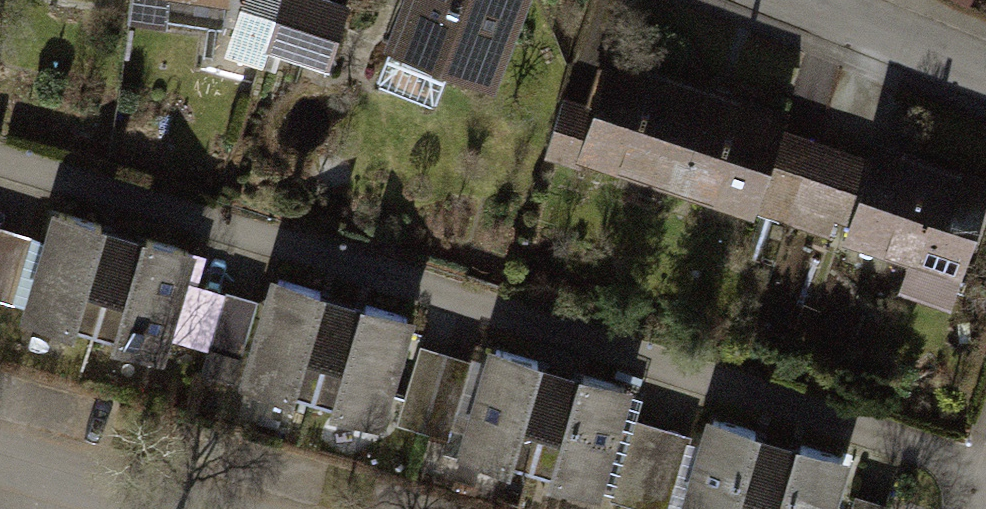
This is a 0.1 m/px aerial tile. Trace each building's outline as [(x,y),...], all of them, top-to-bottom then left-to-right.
[(235,52),(325,77),(344,8),(316,0),(250,0),(235,52)] [(401,50),(504,87),(535,0),(419,0),(401,50)] [(586,152),(674,182),(701,103),(613,73),(586,152)] [(674,182),(763,212),(790,133),(701,103),(674,182)] [(873,158),(845,239),(956,278),(985,197),(873,158)] [(37,235),(0,224),(0,296),(18,301),(37,235)] [(25,319),(97,340),(124,247),(52,226),(25,319)] [(97,340),(168,361),(195,267),(124,247),(97,340)] [(248,381),(317,401),(345,307),(276,287),(248,381)] [(317,401),(386,421),(414,327),(345,307),(317,401)] [(421,344),(402,421),(455,435),(475,357),(421,344)] [(465,458),(536,480),(566,386),(495,364),(465,458)] [(536,480),(608,503),(637,409),(566,386),(536,480)] [(656,508),(673,508),(688,429),(636,419),(620,503),(656,508)] [(785,448),(713,427),(689,508),(767,508),(785,448)] [(856,470),(785,448),(767,508),(845,508),(856,470)]
